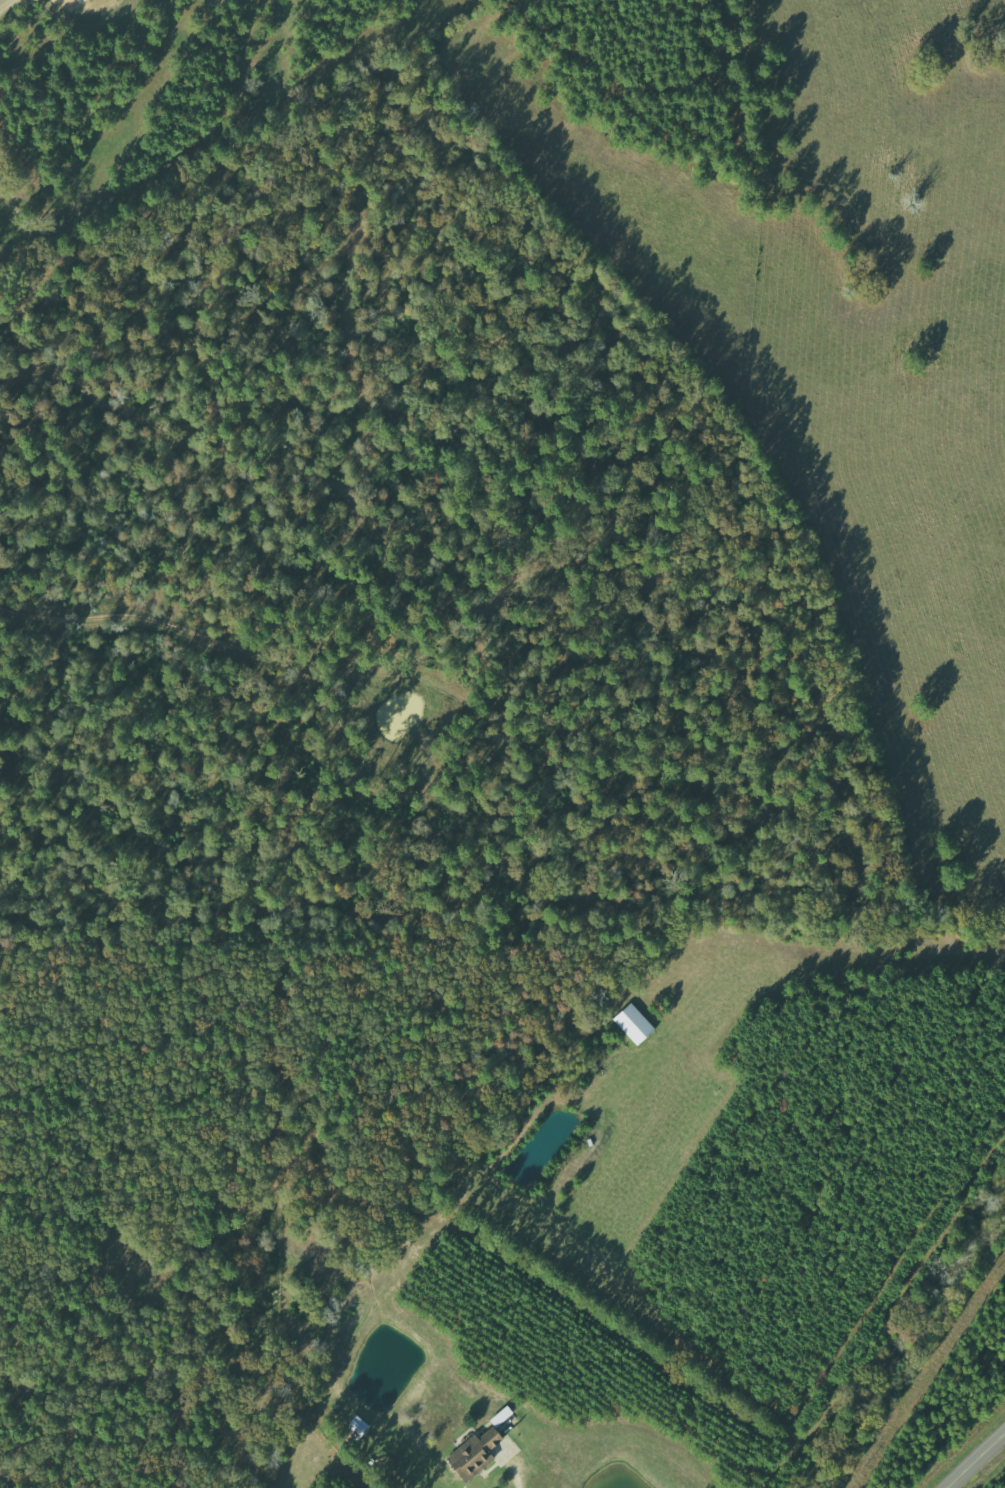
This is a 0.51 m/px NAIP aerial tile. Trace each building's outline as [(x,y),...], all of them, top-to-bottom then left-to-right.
[(640,1046),(658,1029),(632,1003),(614,1020),(640,1046)] [(493,1418),(499,1427),(518,1415),(512,1406),(493,1418)] [(481,1435),(450,1455),(468,1482),(500,1461),(493,1450),(509,1439),(506,1433),(488,1445),(481,1435)]
